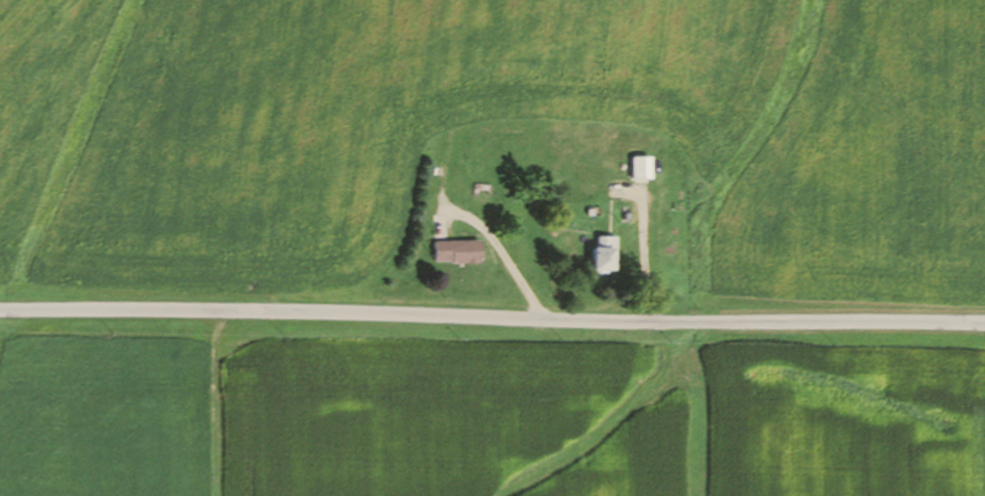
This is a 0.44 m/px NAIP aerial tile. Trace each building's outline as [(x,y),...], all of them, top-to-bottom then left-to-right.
[(652,179),(652,156),(633,156),(633,179),(652,179)] [(594,274),(615,274),(615,237),(594,237),(594,274)] [(481,263),(481,241),(434,241),(434,263),(481,263)]
